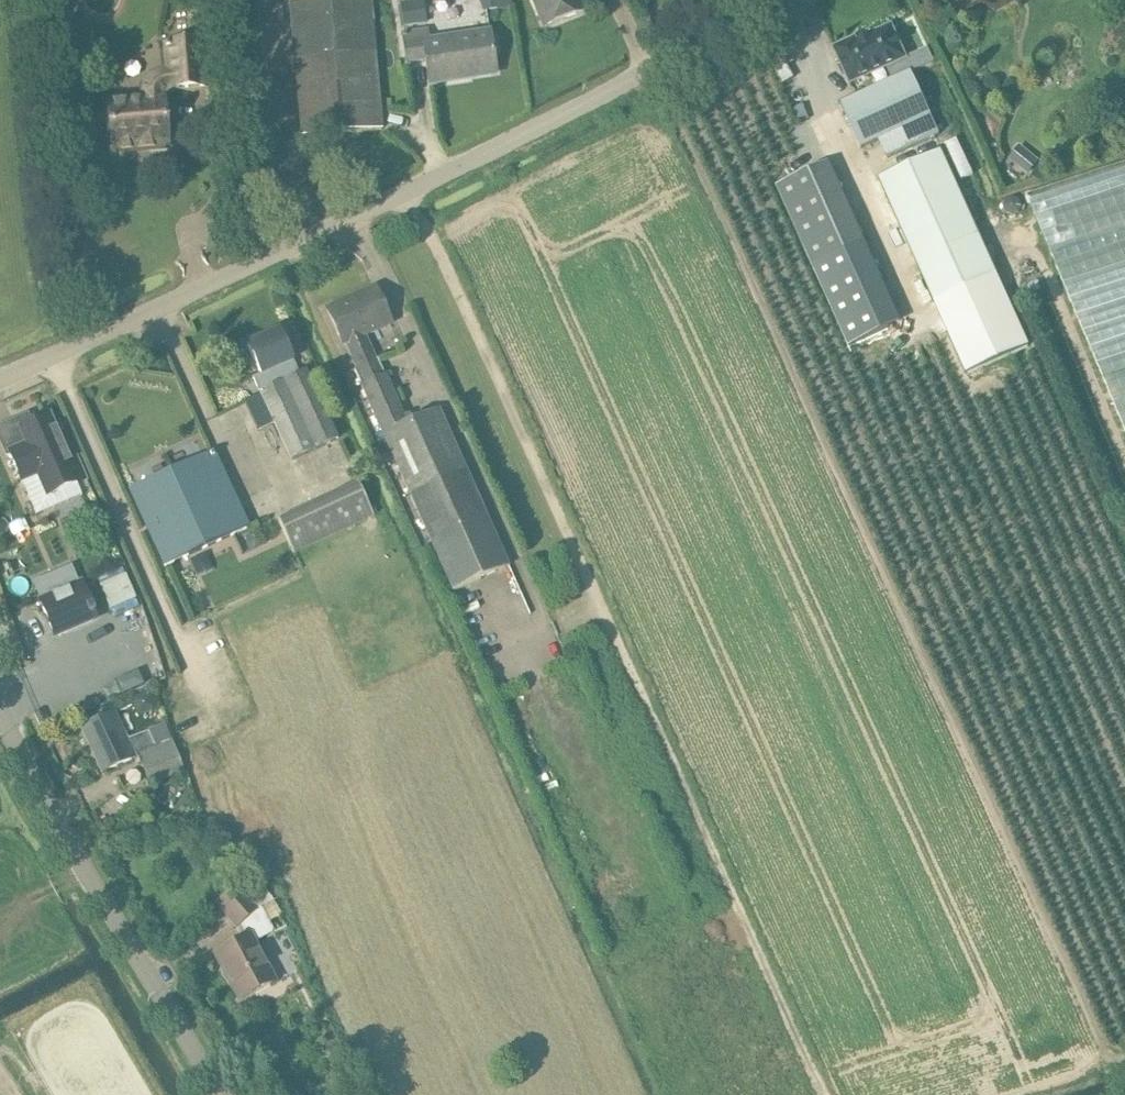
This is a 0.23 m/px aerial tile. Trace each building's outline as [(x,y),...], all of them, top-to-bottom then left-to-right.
[(289,2),(301,137),(383,130),(372,0),(311,0),(289,2)] [(424,0),(418,0),(399,3),(403,27),(427,23),(424,0)] [(584,11),(580,0),(532,0),(543,27),(584,11)] [(906,56),(892,25),(857,41),(855,38),(836,47),(852,81),(906,56)] [(428,41),(427,30),(404,34),(408,62),(427,59),(431,82),(496,72),(490,32),(428,41)] [(166,144),(162,98),(164,95),(167,93),(206,90),(204,41),(162,43),(163,66),(161,66),(154,69),(149,74),(144,79),(141,86),(140,93),(139,99),(110,102),(114,149),(166,144)] [(885,159),(939,133),(911,69),(841,102),(862,149),(877,142),(885,159)] [(800,120),(809,117),(804,104),(795,107),(800,120)] [(957,137),(944,142),(967,198),(979,193),(957,137)] [(1020,145),(1008,159),(1028,175),(1040,161),(1020,145)] [(942,151),(879,179),(934,302),(997,274),(942,151)] [(775,179),(839,346),(892,325),(828,159),(775,179)] [(1034,205),(1065,315),(1081,292),(1061,278),(1124,260),(1124,180),(1034,205)] [(343,345),(344,344),(363,385),(360,386),(430,543),(452,592),(510,566),(488,518),(439,408),(408,422),(386,373),(383,374),(365,335),(391,323),(375,287),(327,308),(343,345)] [(1124,437),(1124,318),(1099,325),(1083,314),(1086,305),(1081,306),(1118,439),(1124,437)] [(307,369),(298,373),(279,330),(275,332),(274,330),(266,334),(267,335),(248,344),(262,374),(253,378),(291,461),(339,438),(307,369)] [(21,428),(18,420),(0,428),(0,439),(7,456),(10,454),(22,481),(38,474),(47,494),(76,481),(48,416),(21,428)] [(213,452),(131,490),(165,566),(248,527),(213,452)] [(358,481),(278,519),(295,553),(374,517),(358,481)] [(71,565),(35,581),(41,597),(37,598),(55,638),(99,619),(82,579),(78,581),(71,565)] [(105,608),(132,599),(123,572),(96,582),(105,608)] [(155,749),(148,731),(128,740),(116,712),(82,727),(102,771),(138,755),(148,783),(184,769),(173,742),(155,749)] [(142,817),(135,819),(138,828),(144,826),(142,817)] [(236,887),(215,905),(236,930),(258,912),(236,887)] [(239,1000),(275,980),(267,965),(268,962),(263,951),(259,950),(250,934),(216,953),(224,968),(222,969),(239,1000)]
